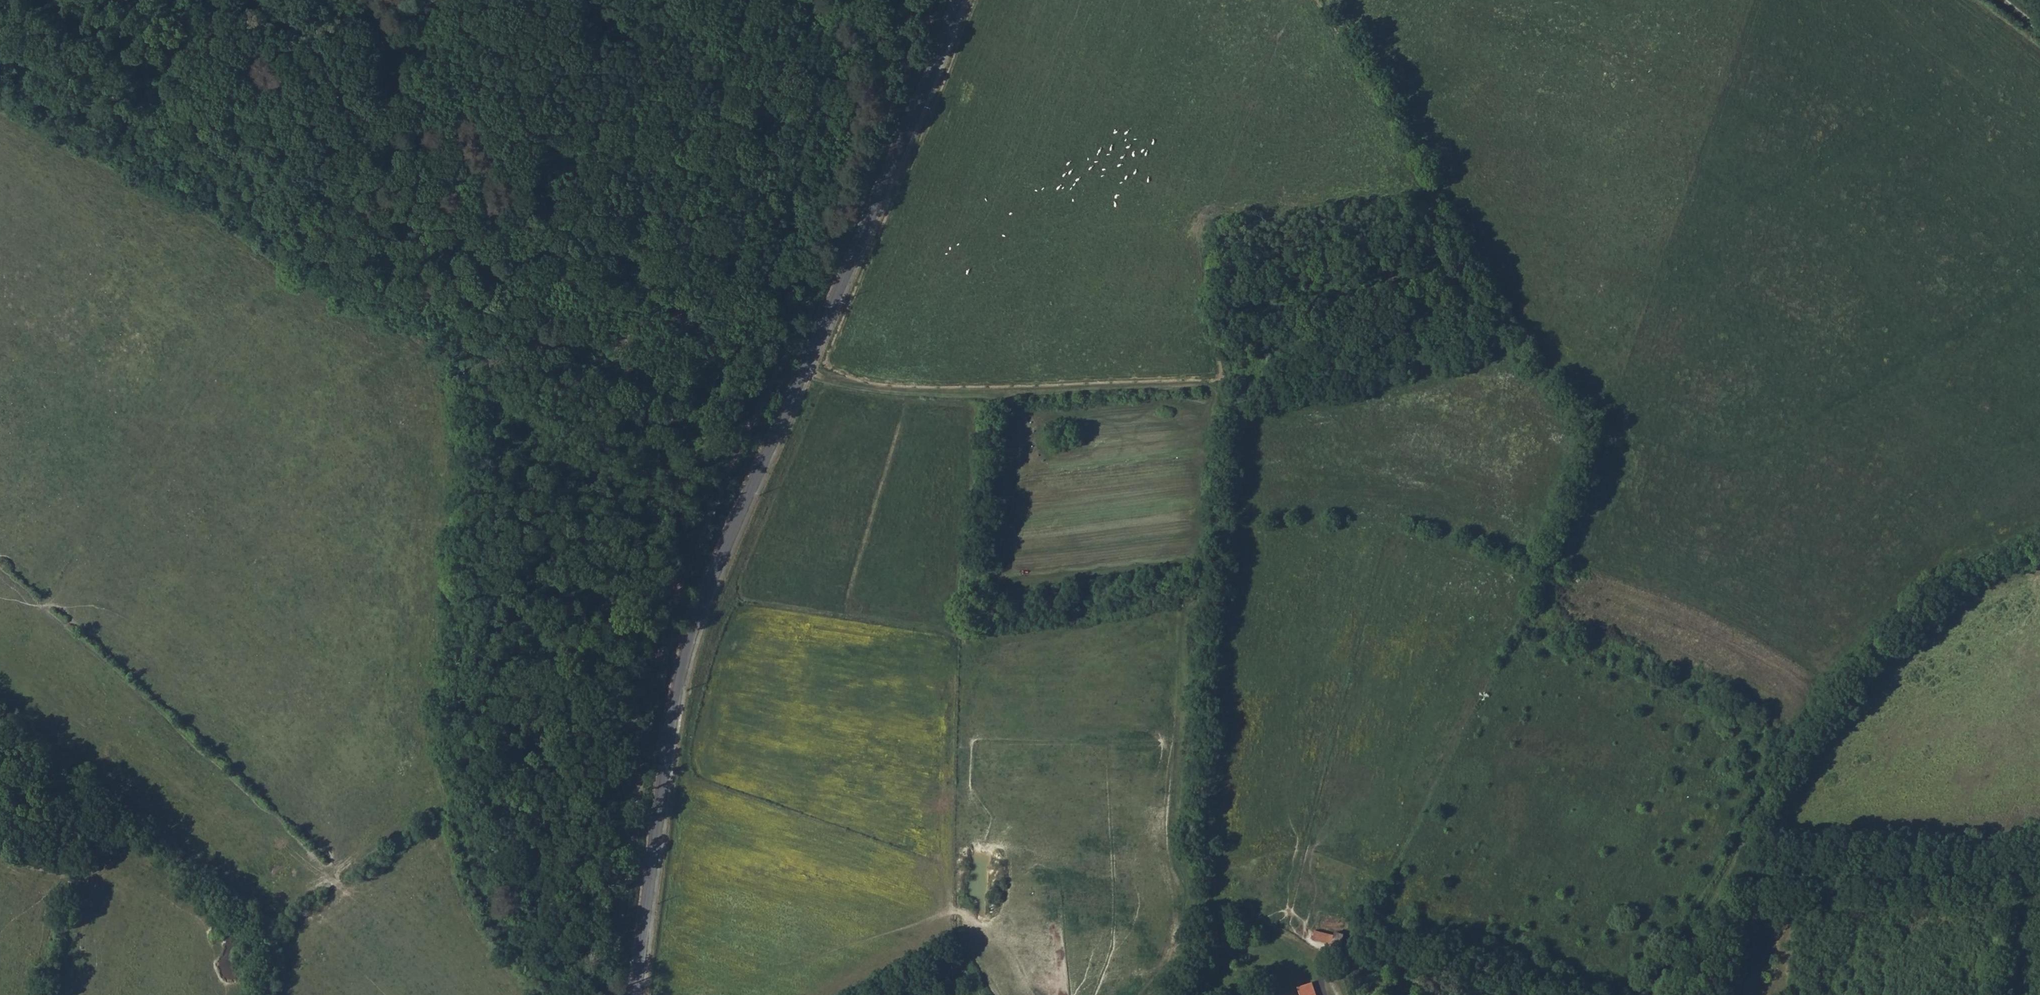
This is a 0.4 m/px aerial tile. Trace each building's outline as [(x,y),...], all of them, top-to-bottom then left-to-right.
[(1312,940),(1329,944),(1332,934),(1315,930),(1312,940)]
